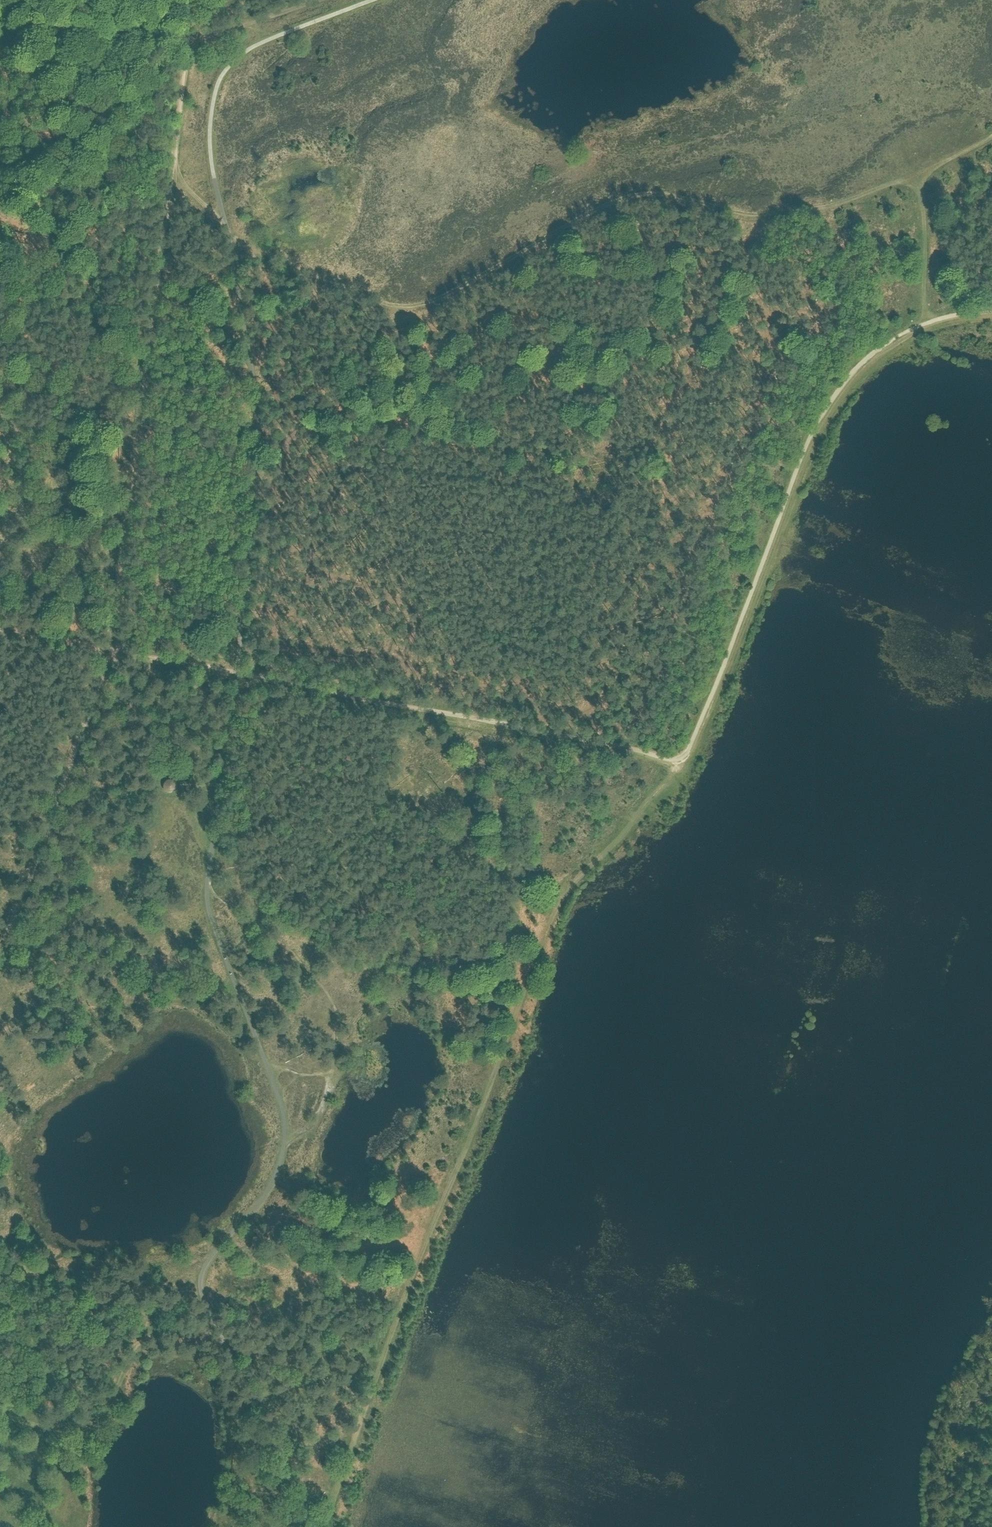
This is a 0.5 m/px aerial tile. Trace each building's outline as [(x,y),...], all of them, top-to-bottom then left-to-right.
[(164,780),(163,782),(162,785),(162,788),(163,790),(165,792),(168,793),(171,793),(174,792),(175,789),(176,787),(176,784),(175,781),(173,779),(170,779),(167,779),(164,780)]
